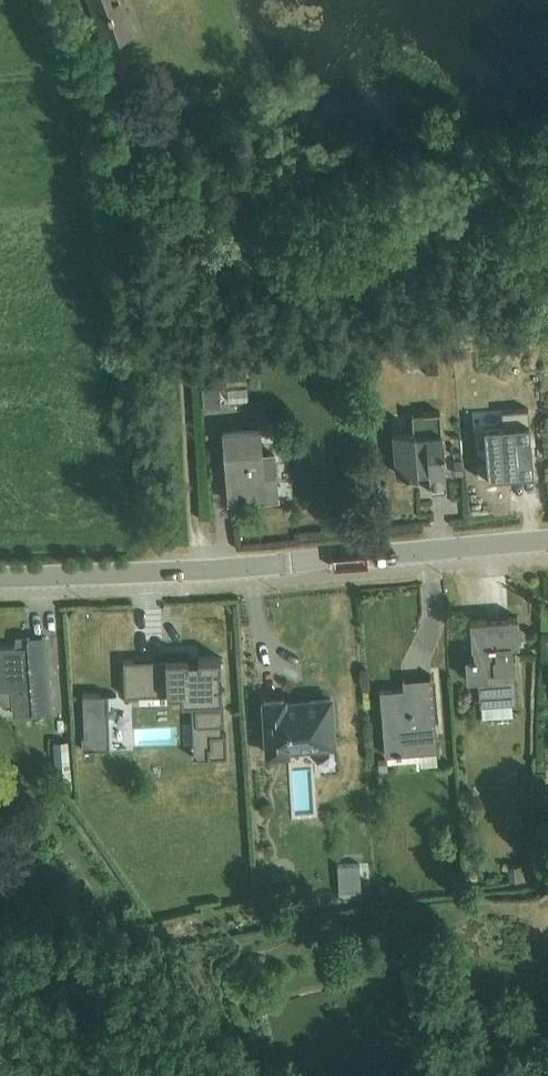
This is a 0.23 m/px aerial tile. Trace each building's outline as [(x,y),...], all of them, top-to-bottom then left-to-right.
[(104,42),(137,30),(124,0),(89,0),(104,42)] [(217,358),(200,359),(204,404),(222,403),(219,367),(228,366),(227,354),(217,354),(217,358)] [(246,371),(226,373),(228,383),(247,381),(246,371)] [(247,384),(227,386),(229,400),(249,397),(247,384)] [(413,426),(393,427),(396,470),(417,469),(417,474),(429,473),(431,490),(447,488),(440,409),(412,411),(413,426)] [(261,422),(224,426),(229,498),(278,494),(275,449),(263,449),(261,422)] [(474,654),(466,654),(467,676),(479,675),(480,702),(517,699),(516,651),(513,651),(512,642),(520,641),(518,614),(470,618),(474,654)] [(2,702),(12,702),(13,712),(52,709),(47,635),(16,638),(16,645),(0,646),(0,700),(2,702)] [(135,657),(124,657),(125,692),(170,691),(170,698),(192,698),(194,754),(227,753),(226,730),(221,730),(221,721),(224,721),(224,704),(221,704),(221,697),(223,697),(222,680),(219,680),(219,667),(221,666),(221,654),(198,654),(199,656),(136,659),(135,657)] [(404,685),(380,687),(386,752),(438,747),(432,674),(404,676),(404,685)] [(109,691),(83,692),(84,732),(82,732),(83,747),(111,745),(109,691)] [(284,696),(264,697),(268,754),(291,752),(291,748),(334,746),(331,696),(285,701),(284,696)] [(69,739),(54,740),(58,788),(72,787),(69,739)] [(360,861),(338,862),(339,889),(361,888),(360,861)] [(524,862),(507,863),(508,879),(525,877),(524,862)]
